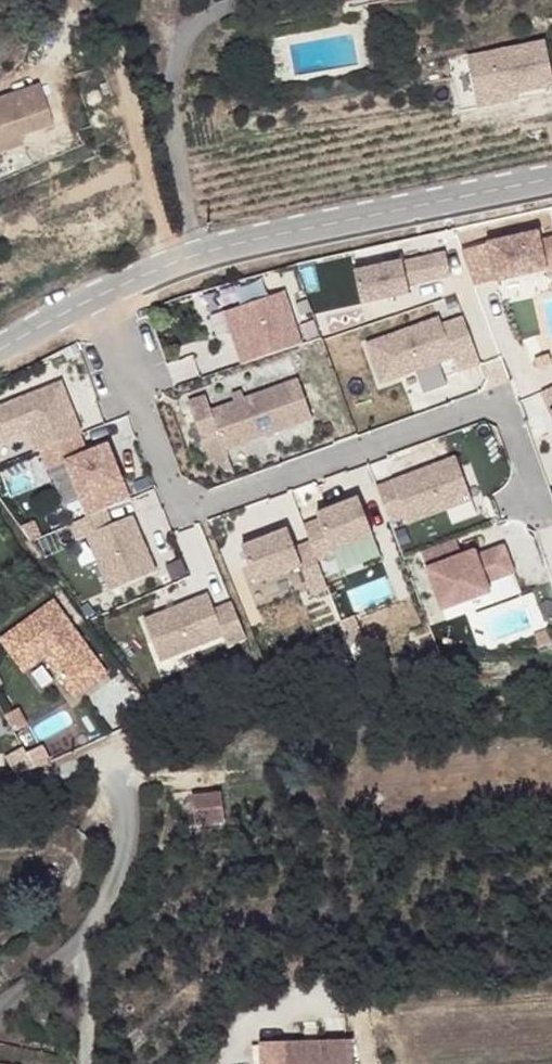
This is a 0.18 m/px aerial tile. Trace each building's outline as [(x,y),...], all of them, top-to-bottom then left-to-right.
[(551,90),(551,44),(551,38),(450,57),(461,117),(495,111),(493,100),(551,90)] [(5,150),(2,141),(24,134),(58,122),(44,82),(0,98),(0,152),(5,150)] [(26,142),(24,134),(2,141),(5,150),(26,142)] [(470,252),(485,294),(551,270),(551,232),(546,234),(543,226),(470,252)] [(445,256),(365,272),(372,304),(419,294),(418,287),(450,281),(445,256)] [(296,294),(238,313),(255,365),(313,346),(296,294)] [(448,320),(376,345),(390,386),(462,361),(467,374),(490,367),(473,319),(450,327),(448,320)] [(215,394),(196,400),(211,443),(229,437),(233,448),(320,418),(307,379),(253,398),(243,401),(220,409),(215,394)] [(0,411),(0,438),(3,447),(37,433),(45,452),(50,450),(75,508),(82,505),(89,521),(82,524),(87,538),(97,534),(119,590),(165,571),(141,515),(122,523),(116,510),(140,500),(117,447),(95,454),(88,435),(91,434),(70,383),(0,411)] [(542,391),(551,416),(551,387),(542,391)] [(241,394),(243,401),(253,398),(251,391),(241,394)] [(454,456),(377,484),(391,523),(402,519),(404,525),(471,501),(454,456)] [(327,520),(312,525),(318,542),(303,548),(296,529),(250,546),(264,583),(310,565),(320,593),(335,588),(325,561),(341,555),(339,551),(381,535),(366,498),(325,514),(327,520)] [(399,546),(410,542),(405,529),(394,533),(399,546)] [(456,540),(422,552),(428,567),(425,568),(441,610),(491,592),(488,583),(516,573),(505,542),(477,553),(475,548),(461,553),(456,540)] [(349,592),(356,611),(394,596),(387,578),(349,592)] [(205,592),(142,619),(160,660),(223,633),(226,642),(245,633),(231,599),(212,607),(205,592)] [(60,601),(6,639),(29,672),(49,657),(77,697),(113,673),(60,601)] [(534,634),(540,647),(551,643),(547,629),(534,634)] [(22,728),(31,746),(77,725),(68,706),(22,728)] [(15,772),(52,760),(46,743),(10,755),(15,772)] [(218,791),(190,794),(193,822),(221,819),(218,791)] [(283,1051),(283,1063),(351,1063),(350,1048),(283,1051)]
